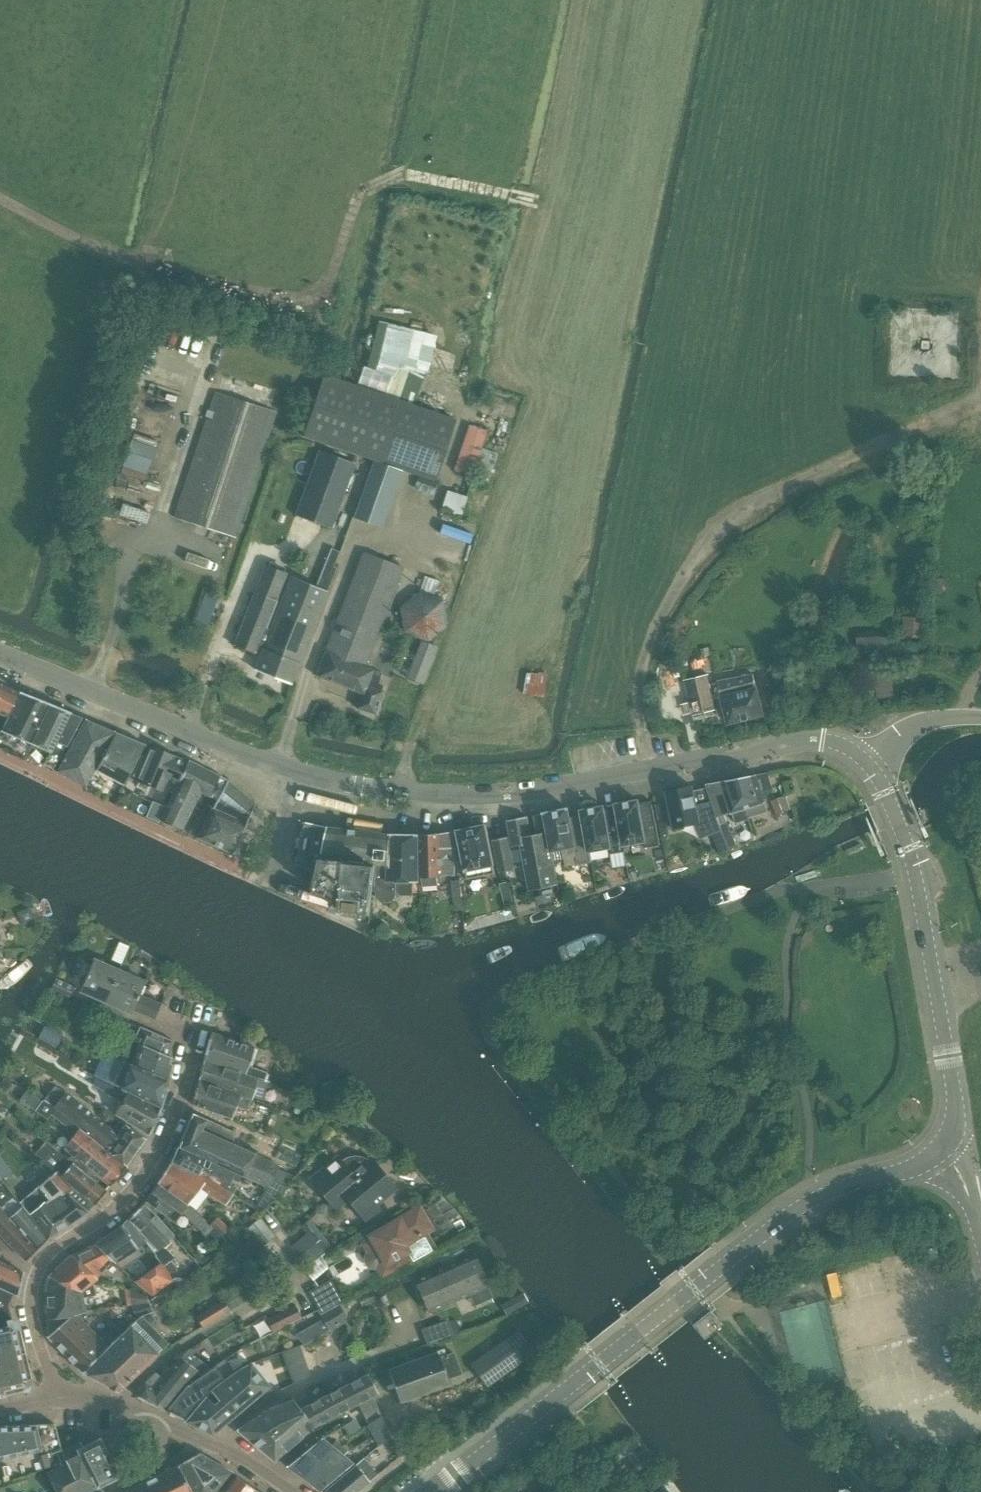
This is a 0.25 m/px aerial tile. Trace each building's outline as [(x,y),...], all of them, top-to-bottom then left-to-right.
[(368,370),(389,375),(400,326),(379,321),(368,370)] [(323,375),(302,436),(373,460),(400,470),(420,477),(435,482),(456,422),(399,402),(402,395),(406,383),(409,373),(395,368),(394,367),(384,397),(345,383),(323,375)] [(217,396),(206,430),(204,429),(174,518),(234,537),(274,414),(217,396)] [(137,399),(131,419),(168,432),(175,412),(137,399)] [(157,442),(133,434),(120,473),(144,481),(157,442)] [(295,516),(331,529),(355,463),(319,450),(295,516)] [(373,460),(354,518),(380,527),(400,470),(373,460)] [(330,549),(324,564),(332,568),(338,552),(330,549)] [(380,691),(382,685),(377,684),(381,673),(373,671),(373,670),(364,667),(403,568),(363,552),(324,651),(315,675),(362,693),(356,708),(376,714),(382,691),(380,691)] [(265,566),(234,646),(254,654),(255,651),(261,653),(255,670),(290,684),(327,591),(315,586),(292,577),(266,642),(260,640),(286,574),(265,566)] [(905,615),(904,635),(923,637),(925,616),(905,615)] [(417,655),(408,679),(422,684),(431,660),(436,647),(423,642),(417,655)] [(544,695),(547,677),(526,673),(524,692),(544,695)] [(721,695),(729,724),(764,714),(753,675),(710,684),(708,675),(686,680),(693,714),(716,709),(713,697),(721,695)] [(7,717),(18,694),(2,686),(0,685),(0,714),(7,717)] [(780,689),(769,692),(772,703),(783,701),(780,689)] [(0,731),(31,744),(51,705),(20,692),(19,694),(18,694),(7,717),(0,731)] [(51,705),(31,744),(49,751),(43,765),(52,770),(81,718),(51,705)] [(95,770),(115,732),(84,719),(56,772),(85,788),(95,770)] [(145,745),(115,732),(95,770),(96,771),(97,770),(121,783),(121,784),(123,785),(145,745)] [(166,779),(178,784),(188,762),(187,761),(187,763),(175,758),(175,757),(149,746),(135,780),(161,791),(166,779)] [(199,791),(209,796),(218,776),(188,762),(178,784),(160,819),(160,820),(181,830),(181,829),(199,791)] [(756,774),(732,779),(735,791),(739,790),(749,818),(768,812),(765,802),(762,793),(773,790),(768,773),(756,775),(756,774)] [(216,800),(212,807),(246,822),(254,803),(226,781),(218,776),(209,796),(216,800)] [(732,779),(707,783),(708,787),(720,825),(726,822),(724,815),(732,813),(736,823),(749,819),(749,818),(739,790),(735,791),(732,779)] [(682,789),(667,792),(674,830),(695,826),(700,838),(722,829),(720,825),(708,787),(694,790),(693,787),(682,789)] [(785,796),(773,801),(778,815),(791,810),(785,796)] [(616,804),(616,808),(617,808),(623,845),(624,845),(643,842),(644,847),(660,845),(651,801),(639,804),(638,800),(627,802),(627,799),(616,801),(617,804),(616,804)] [(153,801),(146,817),(158,823),(165,807),(153,801)] [(581,810),(582,816),(583,816),(588,852),(589,852),(589,851),(608,848),(609,853),(625,851),(624,845),(623,845),(617,808),(616,808),(604,810),(604,806),(593,808),(592,805),(582,807),(582,810),(581,810)] [(246,822),(212,807),(211,809),(197,838),(232,853),(246,822)] [(547,828),(548,832),(551,851),(562,849),(565,866),(568,866),(568,868),(573,867),(573,865),(591,862),(589,852),(588,852),(583,816),(582,816),(570,818),(568,808),(544,813),(544,814),(533,816),(536,830),(547,828)] [(551,851),(548,832),(530,835),(527,816),(507,820),(513,847),(521,845),(530,891),(557,885),(551,851)] [(419,878),(419,835),(390,835),(329,827),(305,822),(296,865),(315,872),(312,890),(317,891),(343,901),(341,912),(369,915),(372,890),(377,890),(377,896),(381,900),(381,901),(390,901),(390,900),(395,897),(395,894),(412,894),(412,881),(419,881),(419,878)] [(456,831),(466,880),(496,874),(486,824),(456,831)] [(442,833),(419,835),(419,878),(422,877),(422,886),(437,885),(436,876),(455,875),(453,831),(442,833)] [(731,834),(725,836),(729,848),(736,845),(733,834),(731,834)] [(493,840),(500,873),(514,870),(507,837),(493,840)] [(460,880),(452,881),(453,903),(455,902),(462,902),(460,880)] [(509,883),(500,885),(503,895),(511,893),(509,883)] [(79,991),(105,1002),(119,969),(93,959),(91,964),(87,972),(88,972),(79,991)] [(119,969),(105,1002),(130,1013),(131,1011),(136,1011),(154,1018),(161,1004),(139,994),(143,985),(142,985),(144,980),(119,969)] [(51,989),(61,993),(65,983),(56,979),(51,989)] [(65,983),(61,993),(70,997),(75,987),(65,983)] [(84,1004),(80,1014),(107,1026),(112,1016),(84,1004)] [(110,1048),(97,1074),(139,1096),(160,1106),(161,1107),(172,1064),(168,1063),(169,1058),(170,1058),(171,1057),(167,1055),(173,1041),(141,1027),(126,1056),(110,1048)] [(211,1034),(203,1061),(256,1079),(256,1078),(263,1081),(266,1072),(249,1066),(249,1064),(252,1064),(256,1052),(254,1050),(255,1048),(211,1034)] [(203,1061),(198,1080),(250,1099),(251,1097),(261,1100),(266,1083),(256,1080),(256,1079),(203,1061)] [(160,1107),(127,1091),(96,1076),(91,1084),(122,1102),(115,1113),(148,1134),(149,1135),(161,1107),(160,1107)] [(250,1099),(198,1080),(191,1104),(231,1118),(235,1107),(246,1111),(250,1099)] [(55,1086),(44,1100),(60,1111),(59,1112),(127,1167),(147,1139),(146,1138),(124,1124),(124,1125),(119,1121),(112,1131),(72,1097),(55,1086)] [(43,1101),(36,1111),(47,1119),(51,1115),(68,1127),(65,1130),(73,1136),(64,1148),(72,1154),(89,1169),(109,1185),(110,1186),(126,1167),(59,1113),(59,1112),(60,1111),(44,1100),(43,1101)] [(256,1101),(255,1104),(272,1110),(273,1107),(256,1101)] [(317,1112),(314,1121),(332,1127),(335,1118),(317,1112)] [(192,1113),(178,1147),(234,1172),(267,1187),(270,1181),(283,1187),(295,1175),(276,1167),(277,1165),(253,1154),(254,1153),(231,1143),(236,1132),(220,1125),(220,1124),(192,1113)] [(30,1127),(26,1131),(34,1138),(38,1134),(30,1127)] [(35,1152),(55,1171),(60,1177),(94,1205),(106,1191),(82,1173),(81,1173),(67,1160),(66,1160),(45,1141),(35,1152)] [(178,1147),(171,1161),(198,1174),(231,1194),(234,1190),(226,1186),(234,1172),(178,1147)] [(337,1158),(311,1180),(329,1202),(375,1164),(369,1157),(367,1158),(361,1156),(354,1155),(347,1157),(341,1161),(337,1156),(336,1157),(337,1158)] [(171,1161),(158,1183),(187,1206),(200,1187),(224,1204),(231,1194),(198,1174),(171,1161)] [(375,1164),(329,1202),(335,1209),(347,1199),(369,1226),(384,1213),(380,1209),(375,1203),(394,1186),(375,1164)] [(55,1171),(17,1201),(17,1202),(45,1233),(44,1234),(48,1237),(48,1238),(67,1225),(87,1212),(94,1205),(60,1177),(55,1171)] [(37,1249),(48,1237),(44,1234),(45,1233),(17,1202),(17,1201),(1,1181),(0,1180),(0,1207),(37,1249)] [(267,1187),(256,1209),(259,1211),(283,1187),(270,1181),(267,1187)] [(158,1183),(145,1200),(174,1224),(180,1213),(201,1233),(208,1225),(187,1206),(158,1183)] [(399,1201),(400,1206),(404,1207),(408,1204),(407,1200),(403,1198),(399,1201)] [(143,1204),(128,1219),(146,1242),(154,1253),(156,1256),(158,1259),(161,1263),(167,1273),(167,1274),(176,1267),(170,1259),(173,1257),(162,1245),(173,1235),(143,1204)] [(0,1207),(0,1234),(0,1235),(25,1261),(37,1249),(0,1207)] [(418,1208),(397,1220),(400,1224),(393,1228),(391,1224),(370,1236),(377,1247),(369,1251),(366,1254),(365,1258),(365,1262),(367,1265),(370,1267),(374,1268),(378,1267),(381,1265),(385,1273),(409,1260),(411,1264),(432,1252),(422,1234),(425,1232),(427,1223),(418,1208)] [(227,1228),(217,1218),(211,1225),(221,1235),(227,1228)] [(121,1226),(94,1244),(112,1260),(122,1268),(143,1255),(137,1248),(146,1242),(128,1219),(121,1226)] [(260,1220),(248,1229),(261,1245),(272,1236),(260,1220)] [(315,1227),(307,1234),(323,1252),(331,1246),(315,1227)] [(71,1255),(49,1276),(80,1291),(91,1282),(96,1279),(94,1277),(101,1271),(112,1260),(94,1244),(71,1255)] [(202,1251),(197,1256),(201,1261),(207,1256),(202,1251)] [(415,1279),(429,1312),(433,1310),(460,1298),(488,1285),(473,1252),(415,1279)] [(13,1293),(16,1295),(17,1295),(23,1273),(1,1262),(0,1262),(0,1287),(13,1293)] [(161,1263),(136,1281),(154,1298),(158,1295),(162,1300),(177,1288),(171,1281),(167,1274),(167,1273),(161,1263)] [(49,1276),(46,1297),(47,1319),(74,1314),(85,1312),(82,1298),(95,1295),(91,1282),(80,1291),(49,1276)] [(397,1278),(376,1288),(380,1296),(401,1286),(397,1278)] [(342,1302),(330,1279),(308,1291),(320,1313),(342,1302)] [(8,1325),(7,1320),(11,1319),(8,1305),(13,1293),(0,1287),(0,1327),(8,1325)] [(145,1296),(131,1291),(132,1305),(148,1303),(145,1296)] [(523,1293),(509,1300),(514,1310),(528,1303),(523,1293)] [(156,1297),(150,1301),(154,1306),(160,1302),(156,1297)] [(223,1300),(196,1317),(202,1327),(230,1310),(223,1300)] [(296,1306),(267,1320),(273,1331),(301,1317),(296,1306)] [(336,1306),(321,1315),(323,1320),(329,1330),(344,1321),(342,1318),(336,1306)] [(713,1311),(696,1324),(707,1339),(724,1325),(713,1311)] [(107,1347),(82,1372),(97,1380),(98,1378),(100,1377),(108,1381),(111,1387),(116,1390),(122,1388),(168,1343),(149,1323),(154,1318),(149,1312),(141,1315),(111,1342),(107,1347)] [(74,1314),(47,1319),(47,1336),(67,1357),(82,1372),(107,1347),(74,1314)] [(16,1392),(27,1389),(28,1390),(32,1382),(31,1378),(25,1379),(22,1364),(27,1363),(26,1360),(21,1361),(19,1351),(18,1347),(23,1346),(22,1343),(19,1328),(18,1324),(18,1323),(11,1319),(7,1320),(8,1325),(0,1327),(0,1396),(16,1392)] [(424,1328),(421,1330),(427,1345),(430,1343),(453,1334),(459,1332),(454,1319),(446,1320),(425,1328),(424,1328)] [(323,1320),(298,1334),(304,1344),(329,1330),(323,1320)] [(471,1364),(487,1387),(534,1353),(517,1330),(471,1364)] [(299,1346),(284,1351),(288,1363),(303,1358),(299,1346)] [(134,1394),(134,1395),(165,1410),(184,1386),(185,1387),(200,1376),(210,1369),(186,1350),(180,1358),(163,1379),(153,1371),(135,1395),(134,1394)] [(392,1383),(399,1402),(448,1384),(446,1378),(460,1373),(453,1353),(439,1358),(437,1352),(388,1370),(392,1383)] [(184,1386),(165,1410),(166,1411),(169,1408),(184,1419),(184,1420),(210,1390),(234,1373),(224,1359),(210,1369),(200,1376),(185,1387),(184,1386)] [(210,1390),(184,1420),(211,1434),(227,1421),(239,1411),(259,1394),(263,1400),(273,1393),(250,1364),(239,1369),(234,1373),(210,1390)] [(300,1409),(299,1408),(298,1409),(299,1410),(313,1425),(376,1391),(367,1373),(328,1393),(300,1409)] [(237,1430),(258,1447),(299,1410),(298,1409),(299,1408),(296,1404),(292,1399),(267,1410),(237,1429),(237,1430)] [(299,1410),(258,1447),(273,1460),(275,1458),(313,1425),(299,1410)] [(380,1416),(366,1425),(372,1436),(384,1426),(380,1416)] [(0,1426),(0,1468),(1,1473),(3,1481),(26,1474),(49,1466),(50,1465),(46,1455),(60,1450),(61,1450),(54,1425),(52,1424),(0,1426)] [(384,1426),(372,1436),(377,1445),(389,1435),(384,1426)] [(287,1466),(303,1478),(327,1456),(328,1457),(332,1453),(331,1451),(334,1448),(337,1451),(341,1446),(334,1441),(331,1446),(322,1439),(321,1437),(307,1449),(287,1465),(287,1466)] [(46,1455),(50,1465),(49,1466),(51,1471),(48,1472),(47,1472),(57,1491),(87,1491),(118,1477),(113,1466),(114,1465),(110,1456),(109,1457),(99,1438),(82,1447),(80,1443),(61,1452),(60,1450),(46,1455)] [(637,1438),(622,1448),(626,1454),(641,1445),(637,1438)] [(327,1456),(303,1478),(320,1490),(320,1489),(351,1463),(343,1456),(347,1451),(345,1450),(341,1446),(337,1451),(334,1448),(331,1451),(332,1453),(328,1457),(327,1456)] [(177,1466),(190,1491),(212,1491),(211,1491),(215,1489),(231,1472),(199,1453),(177,1466)] [(323,1491),(357,1491),(377,1475),(362,1458),(323,1491)] [(177,1466),(124,1491),(190,1491),(177,1466)] [(221,1491),(256,1491),(257,1490),(234,1474),(221,1491)]
